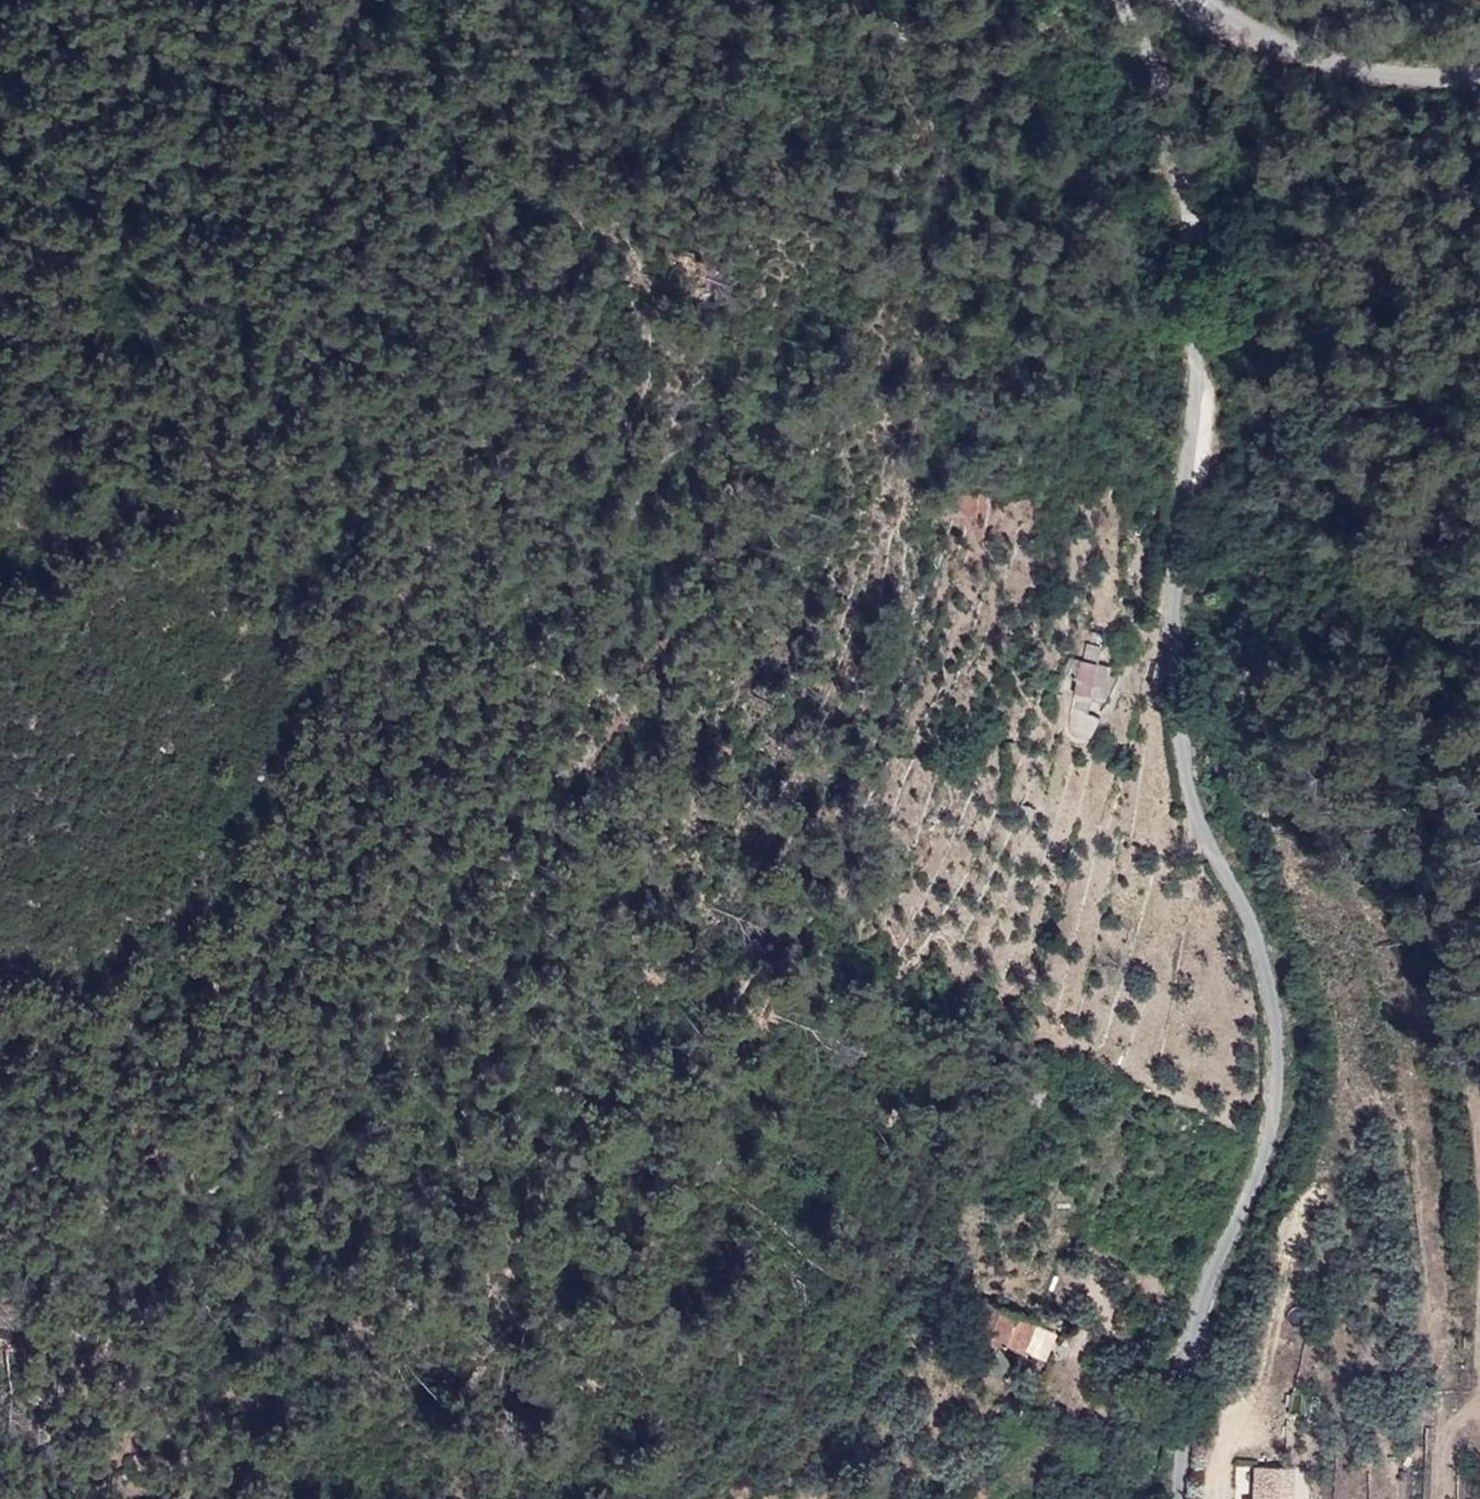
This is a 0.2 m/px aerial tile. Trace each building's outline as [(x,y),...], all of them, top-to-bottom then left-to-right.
[(1076,683),(1105,685),(1109,653),(1102,652),(1104,635),(1087,631),(1085,646),(1067,644),(1066,661),(1076,662),(1076,683)] [(1097,721),(1105,685),(1076,683),(1073,715),(1097,721)] [(974,1331),(1023,1353),(1036,1322),(987,1300),(974,1331)] [(1296,1468),(1258,1466),(1256,1498),(1294,1498),(1296,1468)]
